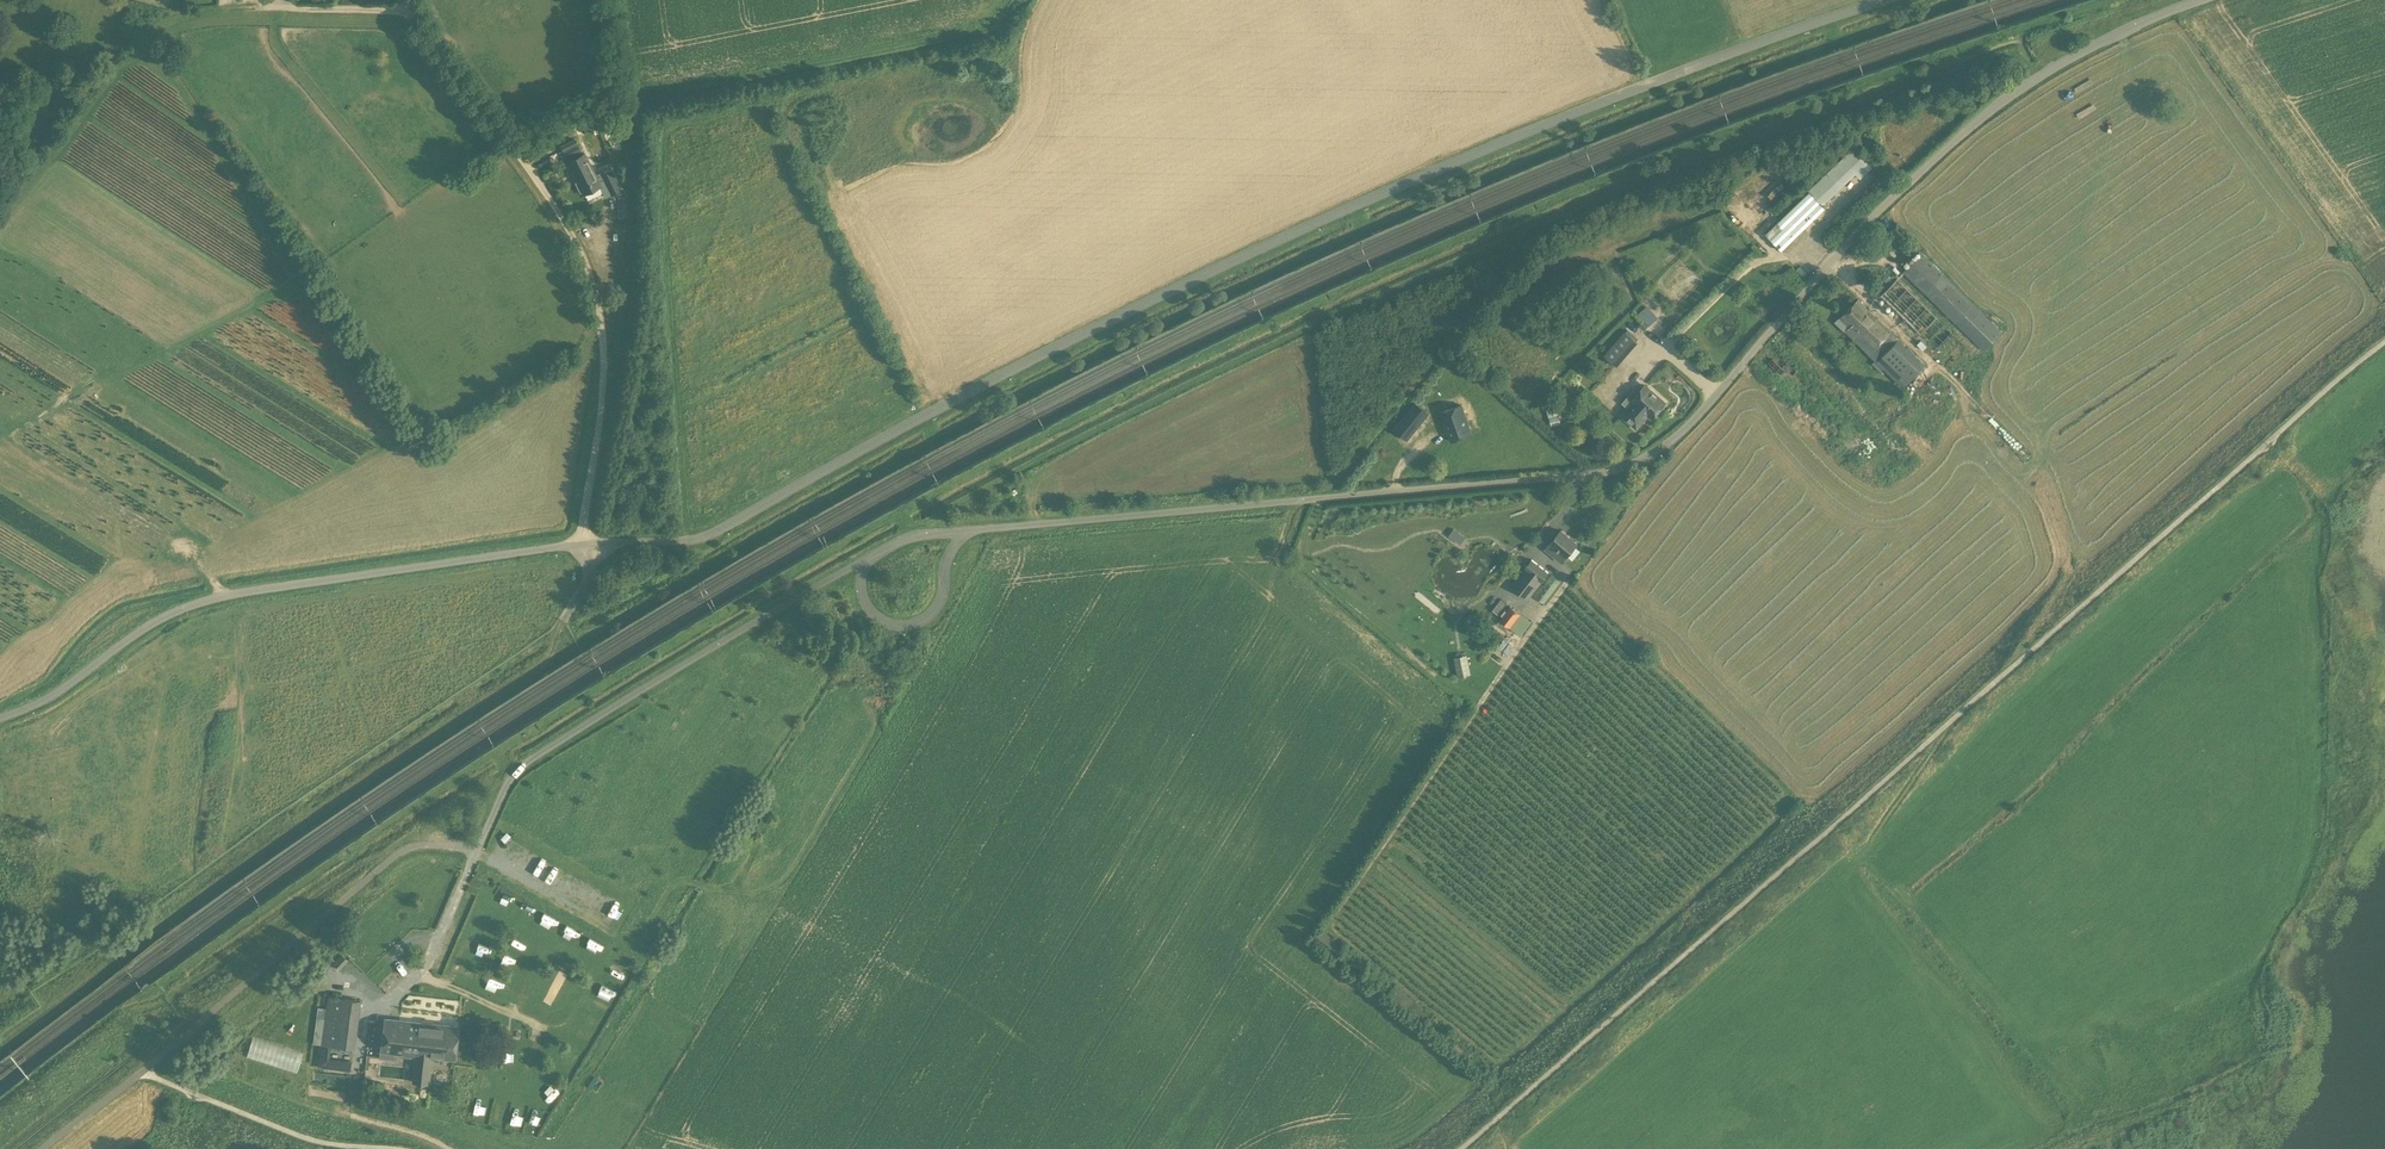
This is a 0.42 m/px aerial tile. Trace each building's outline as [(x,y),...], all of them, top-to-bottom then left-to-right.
[(566,158),(580,151),(574,139),(560,146),(566,158)] [(1871,169),(1852,149),(1808,191),(1823,209),(1825,207),(1823,205),(1828,200),(1855,174),(1860,179),(1871,169)] [(576,180),(571,183),(576,194),(582,191),(583,194),(599,186),(605,196),(608,201),(615,197),(612,193),(620,189),(616,180),(620,178),(616,170),(612,172),(611,172),(598,179),(584,153),(567,161),(576,180)] [(1765,233),(1781,250),(1823,209),(1808,191),(1800,199),(1765,233)] [(1983,351),(2002,332),(1974,304),(1921,252),(1902,271),(1955,324),(1955,323),(1983,351)] [(1840,318),(1850,327),(1845,331),(1868,353),(1868,354),(1875,360),(1872,363),(1880,371),(1883,368),(1903,387),(1925,364),(1890,330),(1878,318),(1875,321),(1865,312),(1868,309),(1858,299),(1840,318)] [(1644,329),(1649,324),(1644,320),(1639,325),(1644,329)] [(1617,367),(1638,342),(1625,331),(1604,356),(1617,367)] [(1652,418),(1665,402),(1644,384),(1637,393),(1633,390),(1623,402),(1628,407),(1621,415),(1636,428),(1648,415),(1652,418)] [(1407,440),(1428,414),(1415,404),(1394,430),(1407,440)] [(1441,411),(1451,441),(1471,434),(1461,404),(1441,411)] [(1551,427),(1561,424),(1556,404),(1546,407),(1551,427)] [(1593,457),(1599,455),(1598,448),(1591,449),(1593,457)] [(1453,529),(1449,536),(1455,540),(1459,533),(1453,529)] [(1545,548),(1553,554),(1562,561),(1576,543),(1559,529),(1545,548)] [(1590,532),(1586,533),(1583,536),(1584,540),(1587,543),(1591,542),(1594,539),(1593,535),(1590,532)] [(1541,581),(1549,571),(1531,558),(1510,585),(1528,600),(1541,581)] [(1492,610),(1498,614),(1506,603),(1501,599),(1492,610)] [(1521,636),(1531,622),(1510,605),(1499,619),(1521,636)] [(1479,644),(1475,648),(1480,652),(1483,647),(1479,644)] [(1453,656),(1458,676),(1471,672),(1466,653),(1453,656)] [(560,935),(571,940),(575,930),(564,925),(560,935)] [(512,939),(509,948),(516,950),(518,941),(512,939)] [(341,955),(333,964),(339,969),(347,960),(341,955)] [(355,1047),(361,998),(328,995),(321,1043),(355,1047)] [(595,999),(592,1009),(602,1012),(605,1003),(595,999)] [(412,1083),(429,1084),(432,1056),(455,1059),(458,1027),(384,1019),(381,1051),(415,1055),(412,1083)] [(251,1038),(246,1059),(298,1071),(303,1050),(251,1038)] [(568,1071),(572,1062),(561,1057),(557,1067),(568,1071)]
